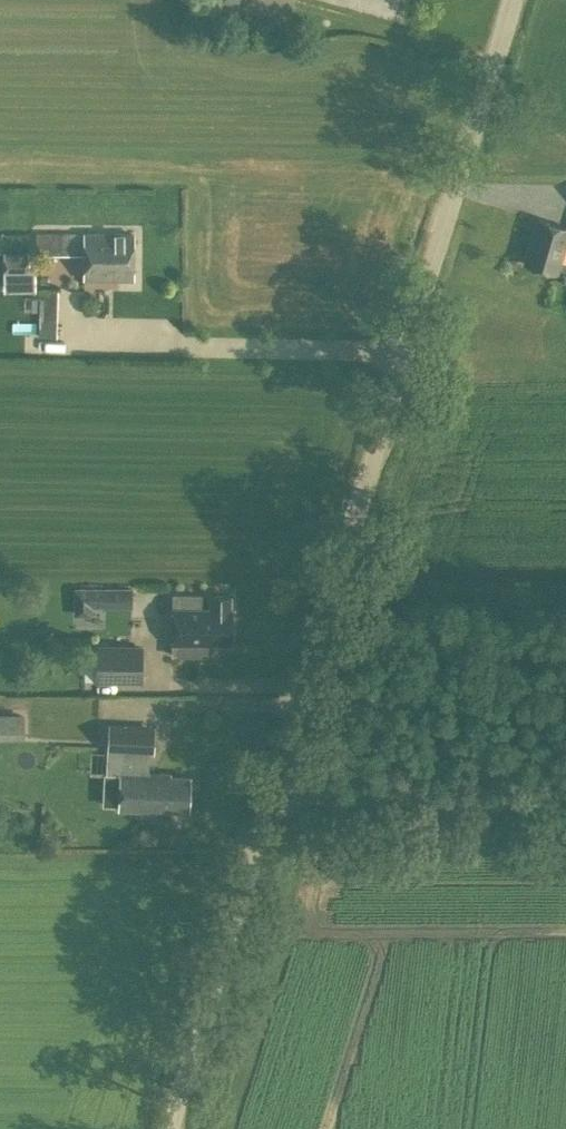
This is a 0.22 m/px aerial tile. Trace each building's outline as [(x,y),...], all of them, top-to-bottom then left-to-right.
[(538,218),(524,262),(556,273),(565,239),(565,227),(538,218)] [(133,234),(84,234),(84,232),(36,232),(36,254),(84,254),(84,277),(132,278),(133,234)] [(3,274),(28,274),(28,252),(3,252),(3,274)] [(138,287),(138,279),(108,281),(109,289),(138,287)] [(31,288),(30,336),(56,337),(57,289),(31,288)] [(86,607),(131,607),(132,587),(103,587),(103,589),(86,589),(86,607)] [(210,608),(201,608),(201,593),(172,593),(172,607),(174,607),(173,640),(172,655),(207,656),(207,641),(228,642),(229,595),(210,594),(210,608)] [(142,683),(143,644),(95,644),(95,646),(85,646),(84,679),(95,679),(95,682),(142,683)] [(22,715),(0,715),(0,735),(22,735),(22,715)] [(189,775),(149,774),(150,752),(153,752),(154,725),(108,722),(107,751),(121,752),(121,770),(119,770),(117,810),(155,811),(156,808),(188,809),(189,775)]
